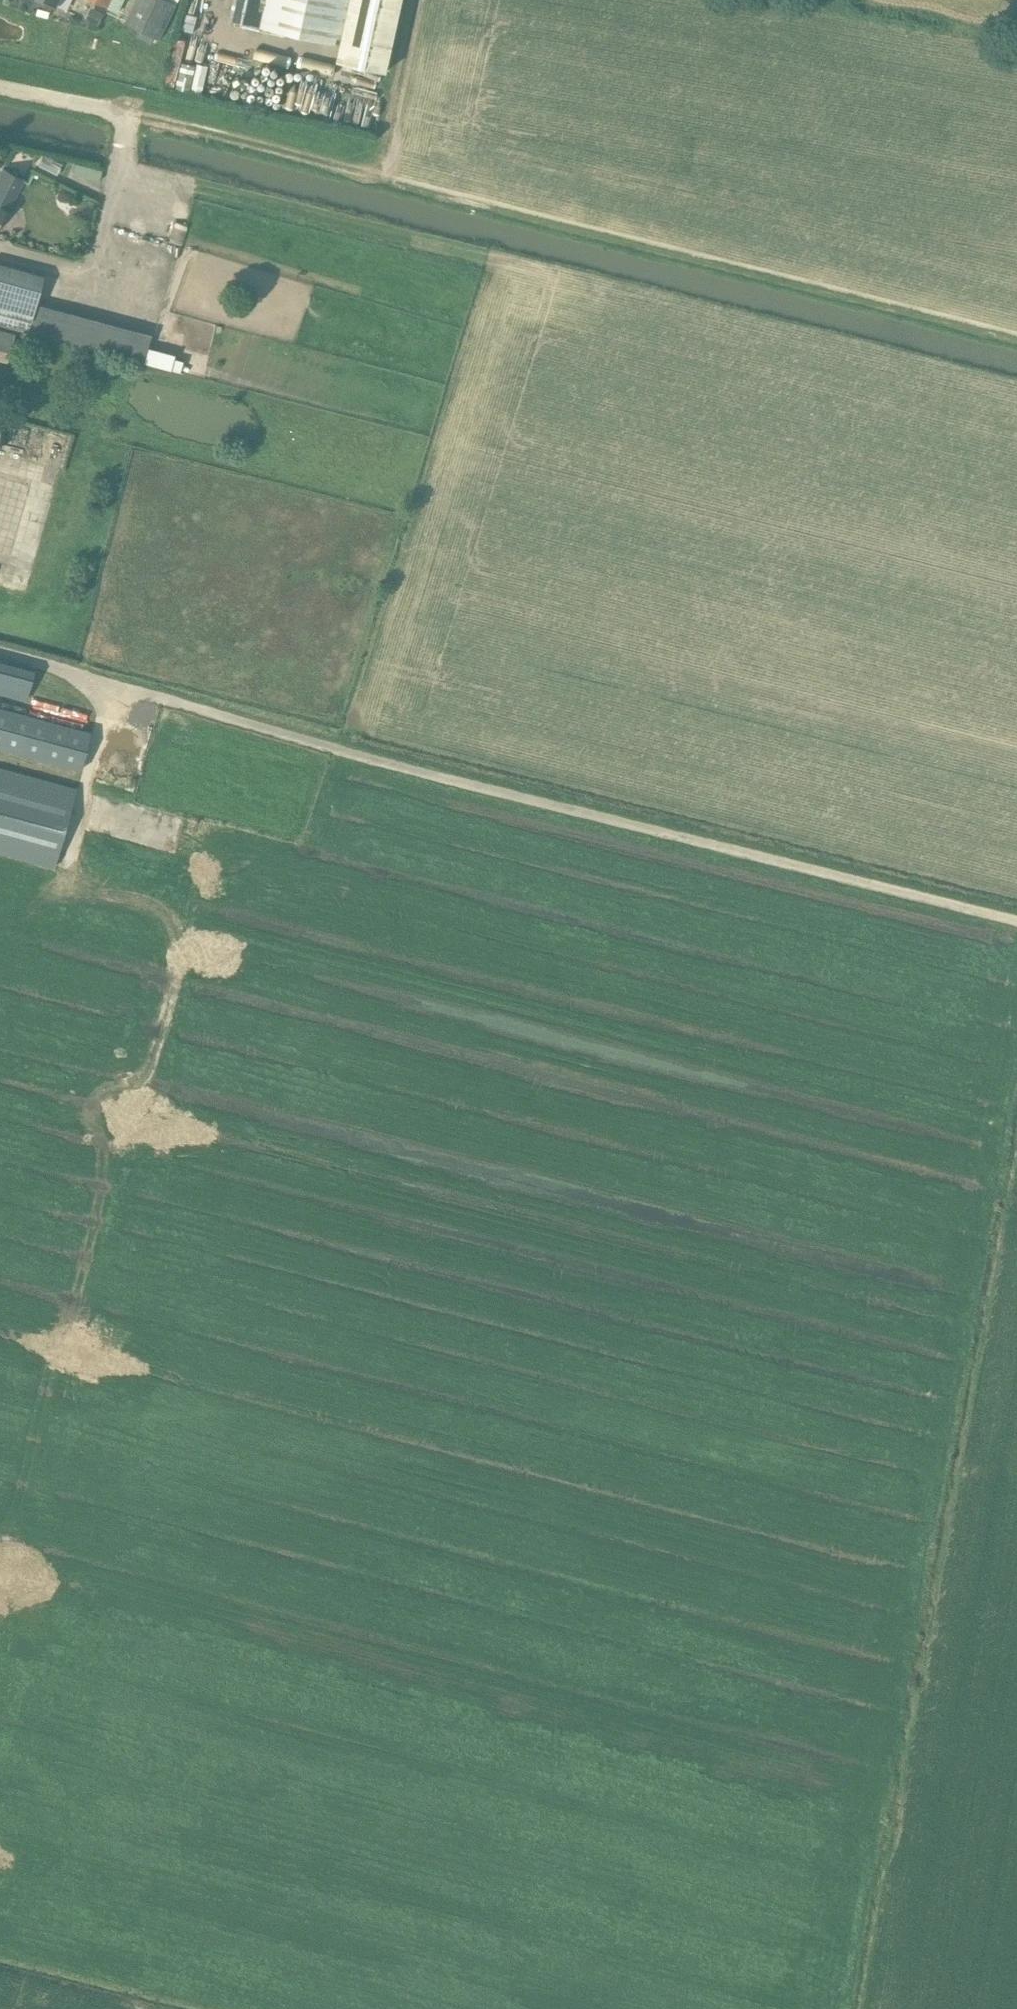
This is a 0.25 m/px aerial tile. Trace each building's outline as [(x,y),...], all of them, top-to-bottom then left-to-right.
[(119,13),(125,0),(91,0),(119,13)] [(176,5),(166,1),(167,0),(138,0),(127,24),(160,39),(176,5)] [(229,19),(260,25),(342,42),(338,61),(387,72),(403,0),(233,0),(229,19)] [(96,9),(90,20),(99,24),(104,13),(96,9)] [(194,60),(180,56),(173,82),(186,86),(194,60)] [(99,181),(102,169),(75,162),(72,174),(99,181)] [(3,168),(0,175),(0,215),(4,208),(6,209),(22,178),(3,168)] [(180,370),(183,359),(173,356),(175,351),(148,345),(150,336),(151,333),(37,305),(44,276),(0,265),(0,322),(180,370)] [(0,329),(0,356),(8,358),(15,333),(0,329)] [(81,770),(91,734),(92,731),(0,706),(0,748),(81,770)] [(0,770),(0,854),(53,869),(75,791),(0,770)]
